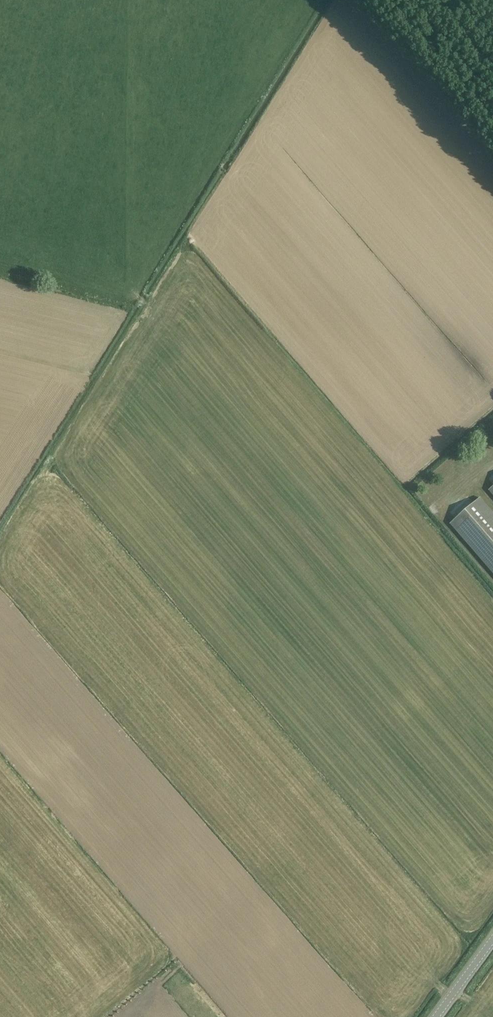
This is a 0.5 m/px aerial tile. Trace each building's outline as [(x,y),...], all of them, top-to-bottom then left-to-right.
[(480,498),(451,523),(492,572),(492,512),(480,498)]
